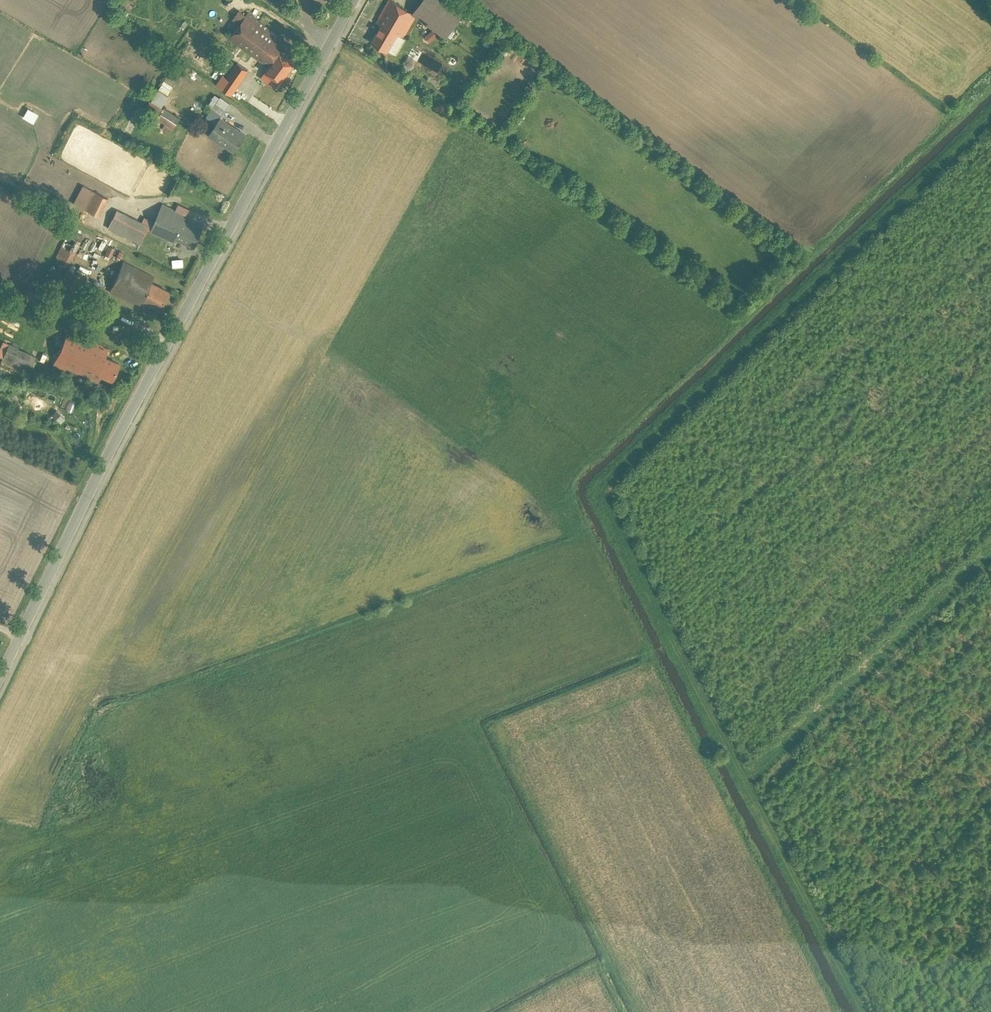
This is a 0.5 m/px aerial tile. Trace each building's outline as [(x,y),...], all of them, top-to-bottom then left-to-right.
[(135,3),(131,0),(120,0),(114,9),(125,17),(135,3)] [(392,55),(416,16),(389,0),(376,22),(379,24),(369,41),(392,55)] [(450,0),(419,0),(411,11),(445,35),(463,10),(450,0)] [(229,36),(268,63),(262,71),(277,82),(292,62),(276,51),(286,38),(247,11),(245,13),(238,9),(233,17),(239,22),(229,36)] [(215,83),(230,93),(248,69),(235,60),(224,75),(222,73),(215,83)] [(168,75),(159,87),(167,93),(176,80),(168,75)] [(151,99),(161,105),(168,94),(158,88),(151,99)] [(223,114),(230,101),(214,92),(207,105),(223,114)] [(179,116),(163,106),(156,116),(166,122),(163,126),(170,130),(179,116)] [(39,114),(28,108),(23,117),(33,123),(39,114)] [(245,133),(220,115),(208,132),(233,150),(245,133)] [(98,215),(107,197),(85,187),(80,185),(72,202),(76,204),(98,215)] [(140,242),(146,229),(173,242),(174,239),(193,248),(202,226),(184,218),(189,208),(179,203),(176,209),(163,203),(155,221),(145,216),(142,221),(116,209),(108,227),(140,242)] [(73,253),(82,234),(70,228),(61,247),(73,253)] [(110,258),(114,250),(109,247),(105,256),(110,258)] [(168,290),(152,282),(155,276),(124,262),(111,290),(142,304),(143,303),(158,310),(168,290)] [(109,346),(68,329),(54,363),(96,380),(98,374),(109,378),(116,360),(106,356),(109,346)] [(32,352),(8,342),(3,355),(26,365),(32,352)]
